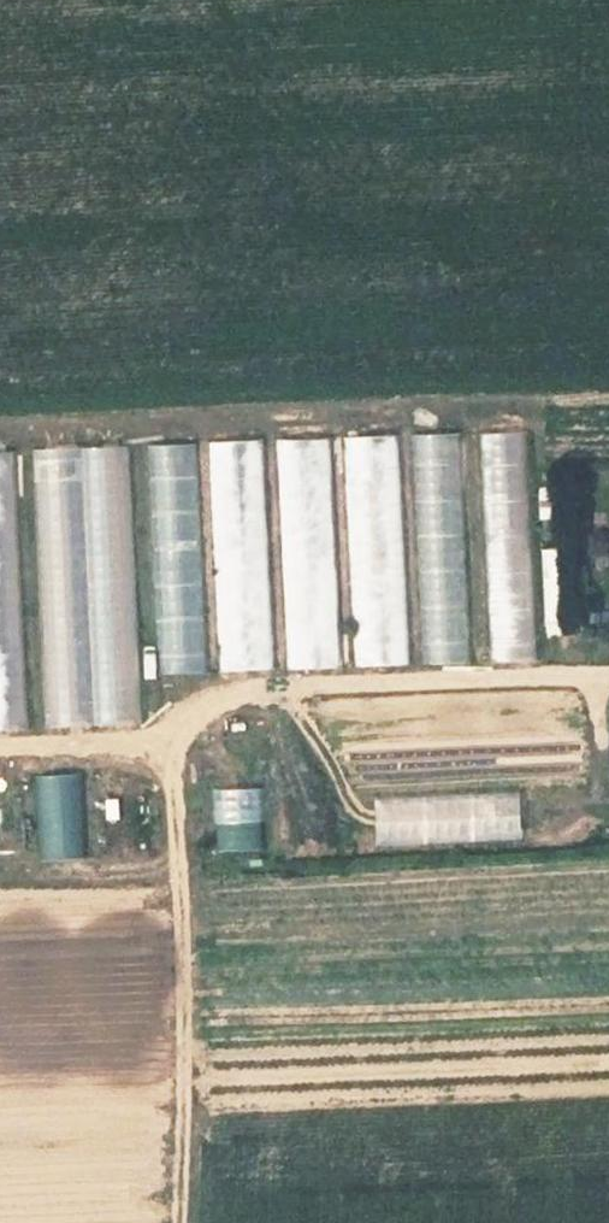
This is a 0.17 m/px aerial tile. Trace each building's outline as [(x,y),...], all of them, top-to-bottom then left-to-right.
[(490,662),(536,660),(526,431),(480,433),(490,662)] [(470,662),(461,432),(411,434),(420,664),(470,662)] [(352,670),(410,667),(400,433),(342,436),(352,670)] [(277,439),(287,669),(342,666),(331,436),(277,439)] [(275,669),(264,438),(208,440),(219,671),(275,669)] [(147,443),(156,673),(206,671),(197,441),(147,443)] [(141,723),(129,444),(34,448),(46,727),(141,723)] [(14,449),(0,450),(0,730),(27,728),(14,449)] [(544,621),(562,621),(560,547),(542,548),(544,621)] [(44,858),(85,856),(82,773),(41,774),(44,858)] [(262,850),(259,787),(215,789),(218,853),(262,850)] [(98,796),(101,855),(147,853),(144,793),(98,796)]
